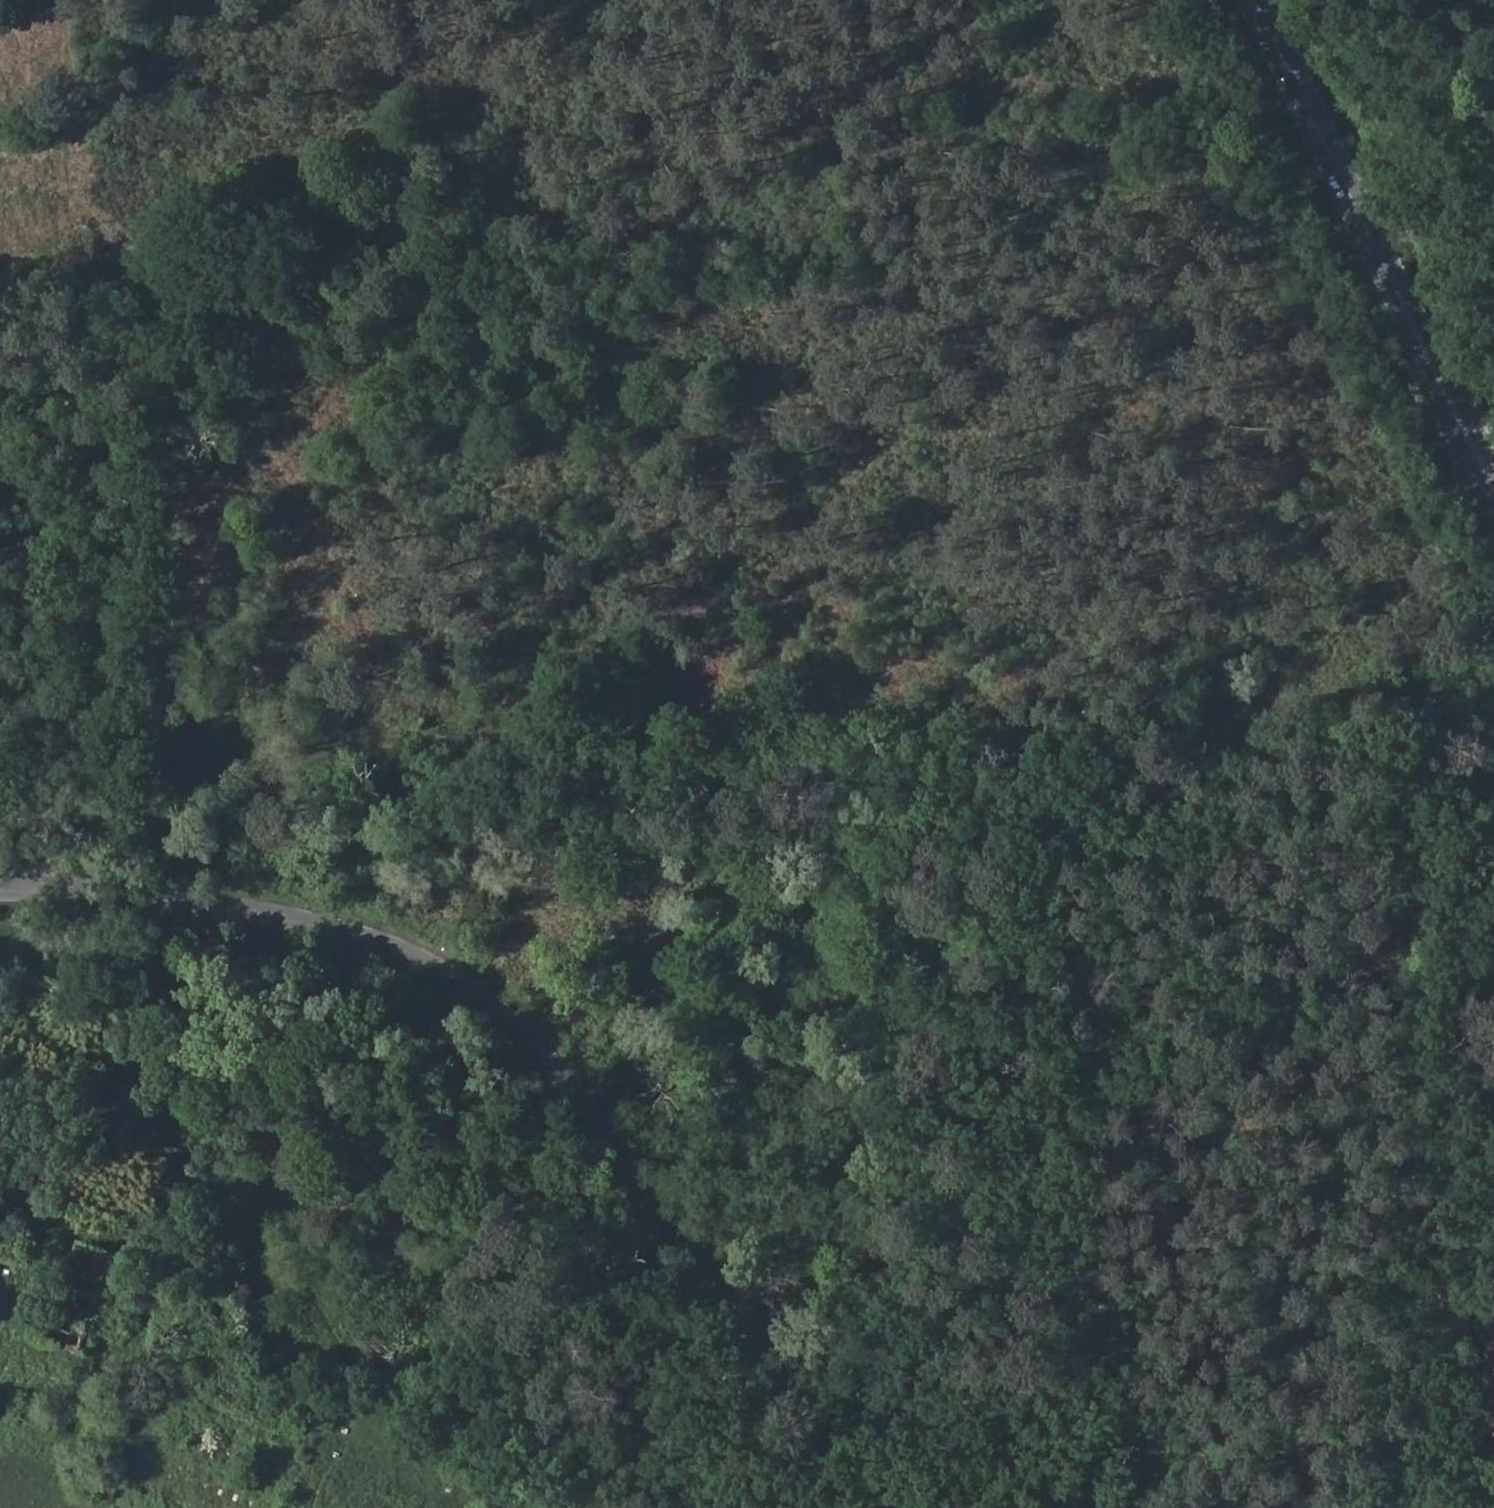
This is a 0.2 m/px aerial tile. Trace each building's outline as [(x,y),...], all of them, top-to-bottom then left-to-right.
[(114,1255),(75,1240),(37,1340),(87,1360),(92,1348),(81,1344),(114,1255)] [(1488,1316),(1483,1431),(1493,1432),(1493,1316),(1488,1316)] [(123,1369),(133,1373),(139,1357),(128,1353),(123,1369)]
